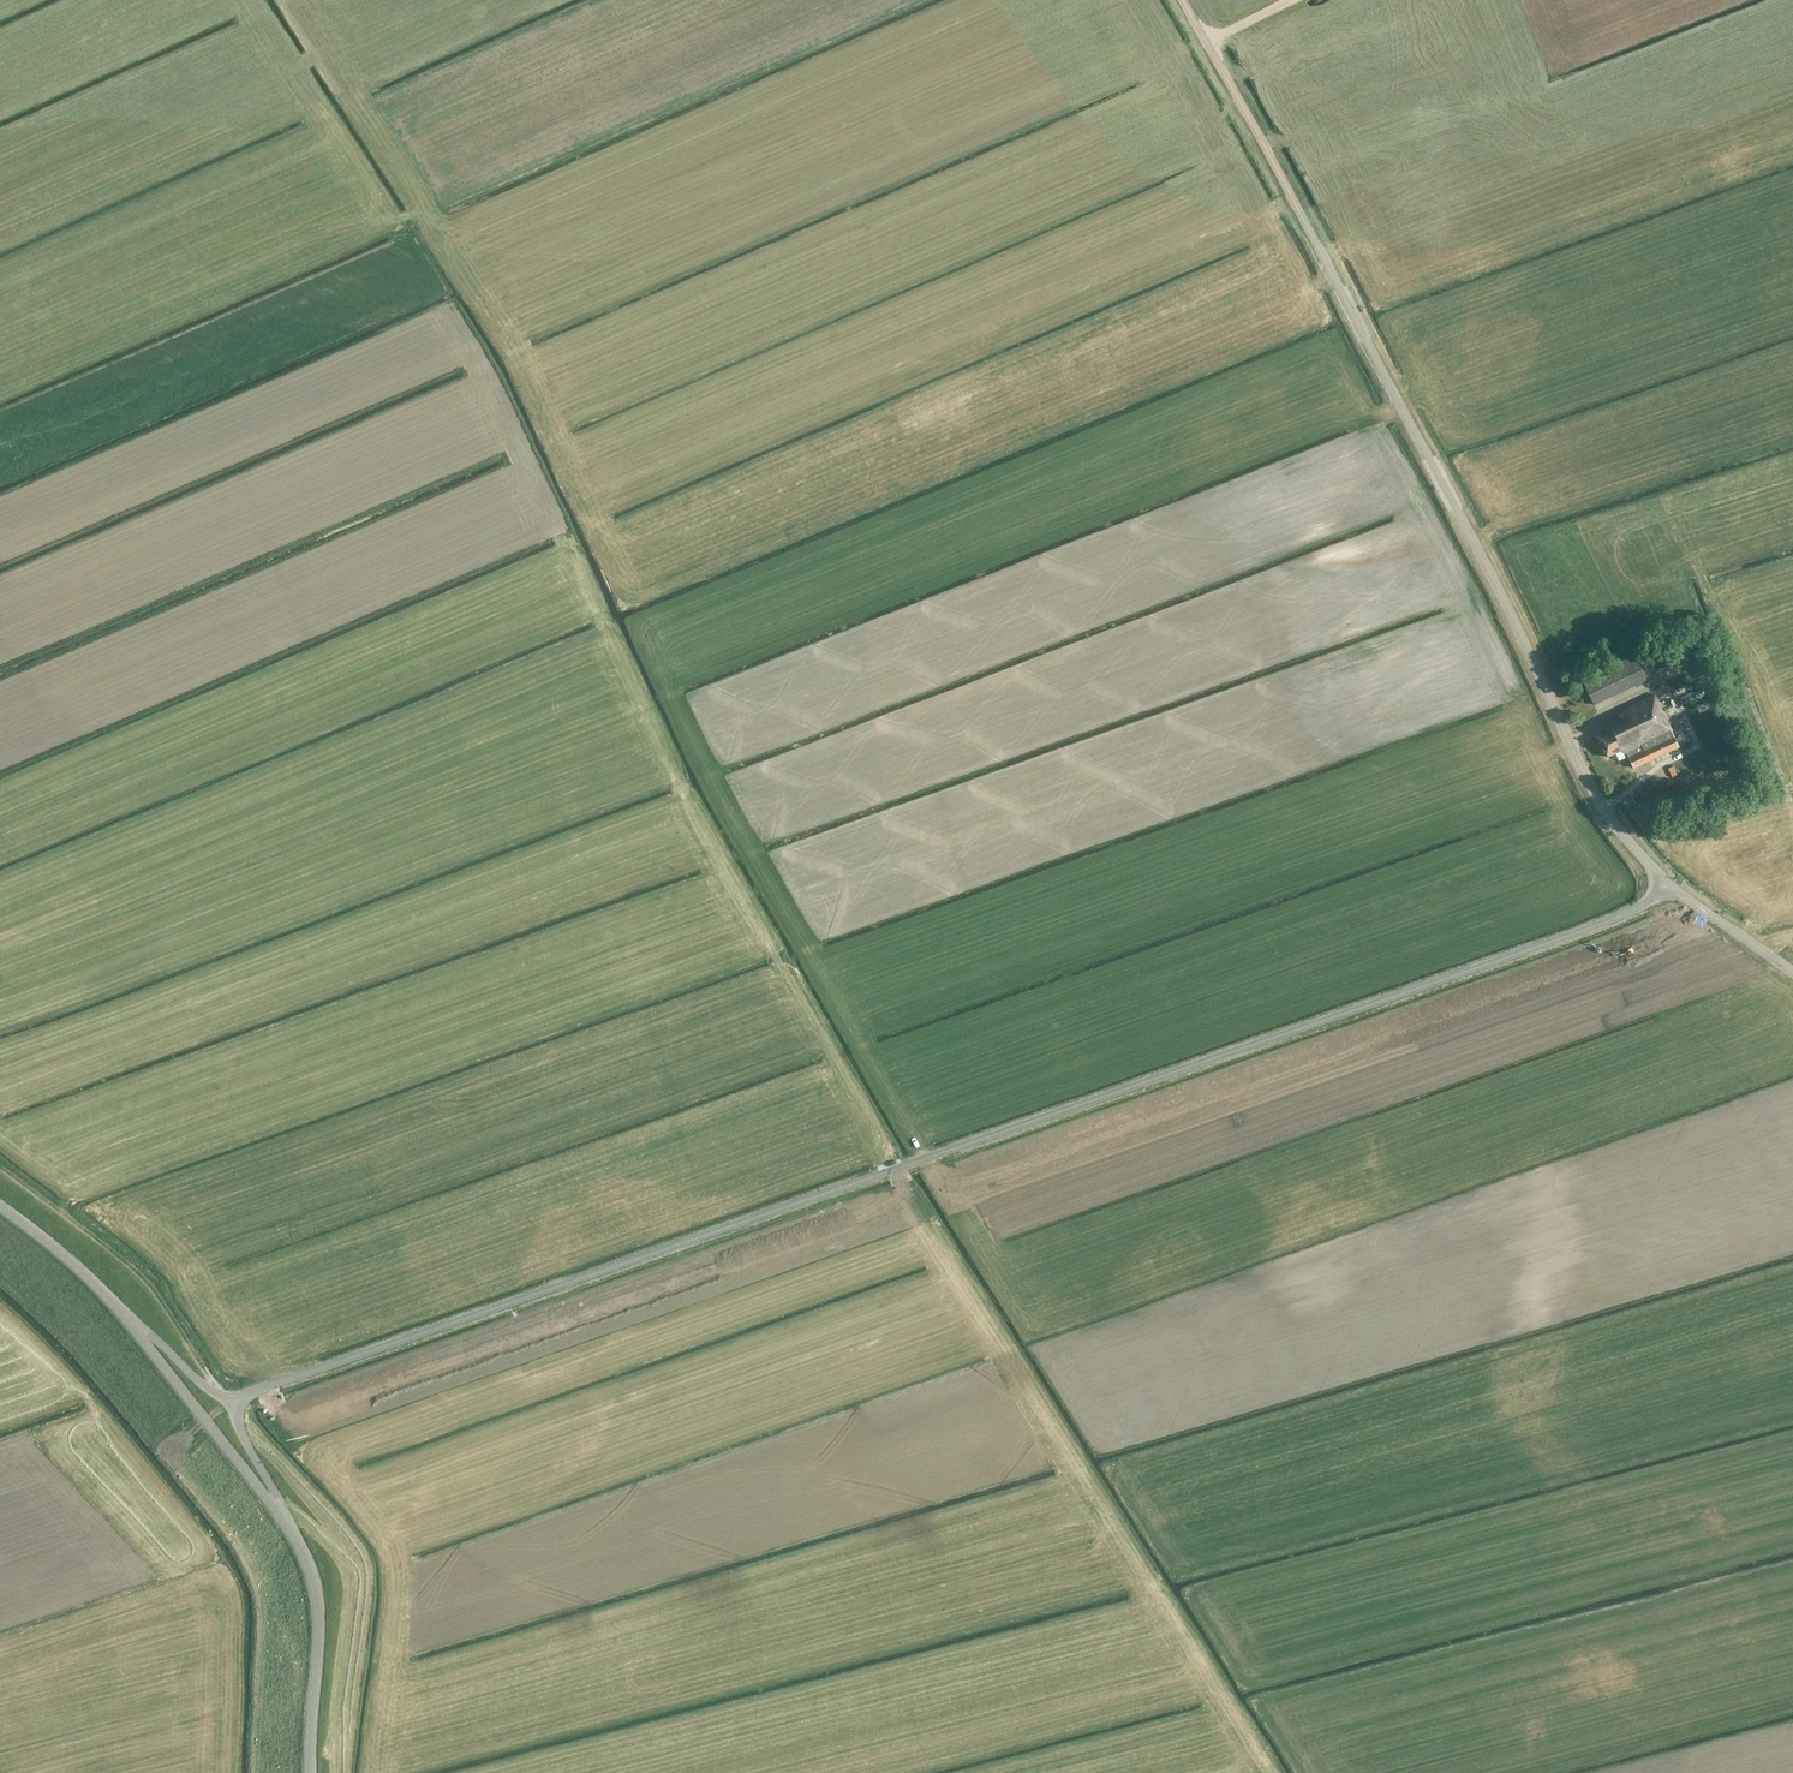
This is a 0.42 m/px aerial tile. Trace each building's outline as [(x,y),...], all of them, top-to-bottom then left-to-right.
[(1583,677),(1595,703),(1647,678),(1634,652),(1583,677)] [(1633,767),(1678,746),(1653,694),(1606,717),(1612,730),(1597,737),(1606,756),(1622,750),(1623,753),(1626,751),(1633,767)] [(1693,705),(1694,712),(1704,712),(1703,704),(1693,705)] [(88,1273),(92,1268),(81,1257),(77,1262),(88,1273)]
